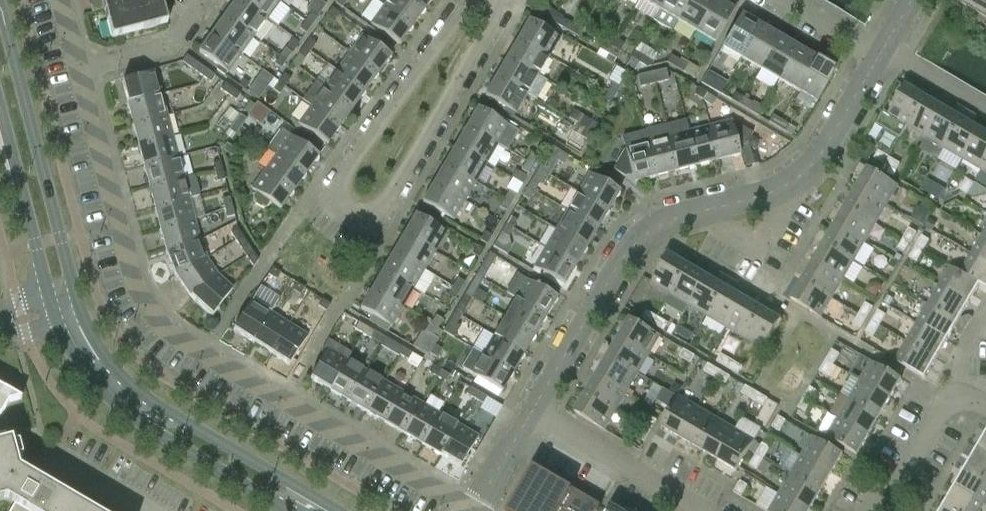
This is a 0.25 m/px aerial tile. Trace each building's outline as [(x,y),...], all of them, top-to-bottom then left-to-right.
[(92,13),(104,10),(112,38),(167,24),(161,0),(89,0),(92,13)] [(266,19),(240,0),(237,0),(225,16),(254,37),(266,19)] [(279,2),(277,0),(240,0),(266,19),(279,2)] [(307,10),(318,17),(326,5),(319,0),(314,0),(307,10)] [(425,9),(413,0),(388,0),(384,6),(413,26),(425,9)] [(432,0),(413,0),(425,9),(432,0)] [(533,10),(537,4),(531,0),(528,0),(525,6),(533,10)] [(659,10),(665,0),(643,0),(659,10)] [(678,21),(690,0),(665,0),(659,10),(653,20),(672,31),(678,21)] [(678,21),(697,32),(715,0),(690,0),(678,21)] [(717,0),(715,0),(697,32),(716,43),(734,10),(717,0)] [(957,2),(985,19),(985,0),(959,0),(957,2)] [(546,8),(537,4),(533,10),(542,15),(546,8)] [(400,44),(413,26),(384,6),(371,24),(400,44)] [(332,8),(326,16),(333,20),(339,13),(332,8)] [(305,21),(312,26),(317,18),(311,13),(305,21)] [(761,26),(741,14),(722,47),(742,58),(761,26)] [(241,54),(254,37),(225,16),(212,34),(241,54)] [(530,20),(518,39),(549,57),(560,38),(530,20)] [(312,26),(305,21),(300,29),(306,33),(312,26)] [(562,27),(571,32),(575,25),(566,21),(562,27)] [(583,30),(575,25),(571,32),(579,37),(583,30)] [(779,36),(761,26),(742,58),(760,69),(779,36)] [(228,72),(241,54),(212,34),(199,52),(228,72)] [(363,35),(350,53),(378,74),(391,56),(363,35)] [(760,69),(779,80),(798,47),(779,36),(760,69)] [(304,47),(311,51),(316,44),(310,39),(304,47)] [(538,75),(549,57),(518,39),(508,58),(538,75)] [(600,49),(608,54),(612,47),(604,42),(600,49)] [(305,59),(311,51),(304,47),(299,54),(305,59)] [(620,52),(612,47),(608,54),(616,59),(620,52)] [(816,58),(798,47),(779,80),(798,91),(816,58)] [(286,48),(280,56),(287,61),(292,53),(286,48)] [(366,91),(378,74),(350,53),(337,71),(366,91)] [(203,77),(208,70),(187,55),(182,62),(203,77)] [(281,68),(287,61),(280,56),(275,64),(281,68)] [(667,62),(675,67),(679,60),(671,56),(667,62)] [(547,81),(538,75),(508,58),(497,76),(527,94),(536,99),(547,81)] [(627,65),(635,70),(639,63),(631,58),(627,65)] [(816,58),(798,91),(817,102),(836,69),(816,58)] [(687,65),(683,72),(695,79),(700,70),(682,59),(681,61),(687,65)] [(681,61),(679,60),(675,67),(683,72),(687,65),(681,61)] [(666,69),(661,70),(651,72),(654,84),(669,81),(666,69)] [(216,76),(208,70),(203,77),(211,82),(216,76)] [(353,109),(366,91),(337,71),(325,88),(353,109)] [(640,88),(654,84),(651,72),(637,76),(640,88)] [(122,81),(128,103),(162,94),(156,73),(122,81)] [(710,73),(704,82),(720,92),(725,82),(710,73)] [(279,82),(285,86),(291,79),(284,74),(279,82)] [(516,113),(527,94),(497,76),(485,96),(516,113)] [(353,109),(325,88),(315,81),(303,99),(312,105),(340,126),(353,109)] [(280,94),(285,86),(279,82),(273,89),(280,94)] [(233,88),(225,83),(221,89),(228,95),(233,88)] [(608,91),(615,95),(620,87),(613,83),(608,91)] [(907,127),(925,97),(905,86),(889,113),(884,111),(877,124),(901,138),(907,127)] [(258,87),(252,95),(259,99),(264,92),(258,87)] [(241,94),(233,88),(228,95),(236,101),(241,94)] [(707,93),(698,88),(694,95),(703,100),(707,93)] [(615,95),(608,91),(604,99),(610,103),(615,95)] [(717,99),(707,93),(703,100),(712,106),(717,99)] [(732,100),(740,105),(744,98),(736,93),(732,100)] [(167,115),(162,94),(128,103),(133,124),(167,115)] [(925,97),(907,127),(926,138),(943,108),(925,97)] [(752,103),(744,98),(740,105),(748,110),(752,103)] [(256,103),(251,116),(263,121),(269,108),(256,103)] [(327,144),(340,126),(312,105),(299,124),(327,144)] [(943,108),(926,138),(944,149),(967,110),(958,105),(956,108),(957,113),(956,115),(943,108)] [(233,123),(239,115),(230,108),(224,116),(233,123)] [(478,108),(467,127),(497,145),(507,150),(518,131),(478,108)] [(967,110),(944,149),(963,160),(981,130),(968,122),(970,120),(975,119),(977,116),(967,110)] [(139,145),(173,136),(167,115),(133,124),(139,145)] [(235,122),(241,127),(247,119),(241,115),(235,122)] [(769,122),(777,127),(781,120),(773,115),(769,122)] [(591,120),(585,117),(581,125),(586,128),(591,120)] [(677,171),(698,165),(689,131),(686,119),(665,124),(677,171)] [(586,128),(593,132),(598,124),(591,120),(586,128)] [(731,120),(710,126),(719,160),(740,154),(738,147),(746,145),(753,133),(731,120)] [(789,125),(781,120),(777,127),(785,132),(789,125)] [(236,135),(241,127),(235,122),(229,130),(236,135)] [(574,132),(582,137),(586,128),(581,125),(579,124),(574,132)] [(656,176),(677,171),(665,124),(644,130),(647,142),(656,176)] [(698,165),(719,160),(710,126),(689,131),(698,165)] [(487,163),(497,145),(467,127),(456,146),(487,163)] [(269,146),(278,153),(306,174),(319,156),(282,128),(269,146)] [(593,132),(586,128),(582,137),(588,141),(593,132)] [(963,160),(982,171),(985,163),(985,133),(981,130),(963,160)] [(139,145),(144,166),(178,157),(173,136),(139,145)] [(634,182),(656,176),(647,142),(626,148),(613,169),(625,176),(632,174),(634,182)] [(236,150),(227,143),(225,147),(224,151),(232,156),(236,150)] [(476,182),(487,163),(456,146),(445,164),(476,182)] [(554,158),(559,150),(552,146),(539,169),(549,174),(557,160),(554,158)] [(882,170),(889,157),(878,151),(871,164),(882,170)] [(294,191),(306,174),(278,153),(265,171),(294,191)] [(531,153),(526,161),(533,165),(538,157),(531,153)] [(184,178),(178,157),(144,166),(150,187),(184,178)] [(889,157),(882,170),(892,177),(900,164),(889,157)] [(223,170),(221,161),(213,163),(215,172),(223,170)] [(529,174),(533,165),(526,161),(522,169),(529,174)] [(860,163),(854,173),(857,175),(862,174),(864,175),(857,187),(887,205),(898,186),(860,163)] [(465,201),(476,182),(445,164),(434,183),(465,201)] [(539,169),(532,179),(528,187),(535,192),(539,183),(542,185),(549,174),(539,169)] [(225,179),(223,170),(215,172),(218,181),(225,179)] [(281,209),(294,191),(265,171),(252,189),(257,192),(253,198),(253,199),(254,200),(255,202),(256,203),(258,205),(260,207),(262,208),(265,208),(266,208),(267,208),(272,203),(281,209)] [(526,178),(515,171),(511,178),(522,184),(526,178)] [(589,173),(578,192),(609,210),(620,191),(589,173)] [(150,187),(155,208),(189,199),(200,196),(195,175),(184,178),(150,187)] [(974,183),(967,179),(960,190),(968,195),(974,183)] [(937,182),(931,193),(940,198),(946,187),(937,182)] [(454,220),(465,201),(434,183),(423,202),(454,220)] [(973,197),(985,194),(985,190),(974,183),(968,195),(973,197)] [(530,200),(535,192),(528,187),(523,196),(530,200)] [(876,224),(887,205),(857,187),(846,206),(876,224)] [(509,191),(505,199),(512,203),(516,195),(509,191)] [(598,228),(609,210),(578,192),(567,211),(598,228)] [(232,206),(230,197),(222,199),(225,208),(232,206)] [(195,220),(189,199),(155,208),(161,228),(195,220)] [(507,211),(512,203),(505,199),(500,207),(507,211)] [(235,216),(232,206),(225,208),(227,218),(235,216)] [(517,206),(511,216),(506,225),(513,229),(517,221),(520,223),(527,212),(517,206)] [(876,224),(846,206),(835,225),(865,242),(876,224)] [(587,247),(598,228),(567,211),(556,229),(587,247)] [(405,233),(435,251),(447,232),(416,214),(405,233)] [(161,228),(166,249),(200,240),(195,220),(161,228)] [(929,220),(926,226),(933,230),(936,224),(929,220)] [(508,237),(513,229),(506,225),(501,233),(508,237)] [(854,261),(865,242),(835,225),(828,237),(825,236),(824,231),(821,229),(816,238),(854,261)] [(243,236),(237,228),(231,233),(236,241),(243,236)] [(903,239),(911,244),(917,233),(909,228),(903,239)] [(576,266),(587,247),(556,229),(545,248),(576,266)] [(485,232),(480,240),(487,244),(492,236),(485,232)] [(424,270),(435,251),(405,233),(394,252),(424,270)] [(508,237),(501,233),(493,246),(507,254),(511,248),(508,237)] [(972,254),(985,262),(985,237),(983,235),(972,254)] [(248,244),(243,236),(236,241),(241,248),(248,244)] [(916,246),(924,251),(930,240),(922,236),(916,246)] [(843,280),(854,261),(816,238),(810,248),(813,250),(818,248),(821,250),(813,262),(843,280)] [(911,244),(903,239),(897,250),(904,255),(911,244)] [(207,258),(200,240),(166,249),(176,275),(207,258)] [(472,254),(479,258),(484,249),(477,245),(472,254)] [(924,251),(916,246),(909,258),(917,262),(924,251)] [(564,285),(576,266),(545,248),(534,267),(564,285)] [(247,256),(254,267),(259,260),(253,252),(247,256)] [(413,288),(424,270),(394,252),(383,271),(413,288)] [(489,252),(481,267),(476,275),(483,279),(488,271),(487,270),(496,256),(489,252)] [(670,295),(688,265),(669,254),(651,284),(670,295)] [(961,272),(961,273),(980,284),(980,285),(985,288),(985,262),(972,254),(961,272)] [(176,275),(192,298),(218,275),(207,258),(176,275)] [(843,280),(813,262),(802,281),(832,298),(843,280)] [(688,265),(670,295),(689,306),(707,276),(688,265)] [(969,303),(980,285),(980,284),(961,273),(961,272),(951,266),(939,286),(969,303)] [(273,268),(268,274),(277,279),(281,273),(273,268)] [(403,307),(413,288),(383,271),(372,289),(403,307)] [(506,292),(516,298),(546,316),(557,297),(517,273),(506,292)] [(707,276),(689,306),(708,317),(730,278),(721,273),(719,276),(721,281),(719,283),(707,276)] [(233,288),(218,275),(192,298),(213,316),(233,288)] [(478,287),(483,279),(476,275),(471,283),(478,287)] [(458,278),(453,286),(460,291),(465,282),(458,278)] [(730,278),(708,317),(726,328),(744,298),(731,290),(733,288),(738,287),(740,284),(730,278)] [(821,318),(832,298),(802,281),(791,300),(821,318)] [(305,288),(297,283),(292,290),(301,295),(305,288)] [(877,284),(870,285),(867,291),(876,297),(882,287),(877,284)] [(455,299),(460,291),(453,286),(448,295),(455,299)] [(962,316),(969,303),(939,286),(928,304),(967,327),(973,318),(969,316),(964,317),(962,316)] [(391,326),(403,307),(372,289),(361,309),(391,326)] [(535,335),(546,316),(516,298),(505,317),(535,335)] [(744,298),(726,328),(745,339),(762,309),(744,298)] [(318,306),(326,311),(331,304),(323,299),(318,306)] [(233,330),(252,342),(271,312),(252,300),(233,330)] [(866,303),(859,314),(867,318),(873,308),(866,303)] [(454,312),(461,316),(466,308),(459,304),(454,312)] [(967,327),(928,304),(917,323),(947,341),(955,328),(957,329),(958,335),(961,337),(967,327)] [(762,309),(745,339),(764,350),(782,320),(762,309)] [(642,318),(653,324),(658,317),(647,311),(642,318)] [(878,311),(872,321),(880,326),(886,315),(878,311)] [(289,324),(271,312),(252,342),(271,353),(289,324)] [(457,324),(461,316),(454,312),(443,331),(454,337),(460,326),(457,324)] [(860,329),(867,318),(859,314),(853,325),(860,329)] [(436,315),(431,324),(438,328),(443,320),(436,315)] [(524,353),(535,335),(505,317),(494,336),(524,353)] [(669,323),(658,317),(653,324),(664,331),(669,323)] [(631,318),(619,338),(649,355),(661,336),(631,318)] [(873,337),(880,326),(872,321),(866,332),(873,337)] [(367,327),(359,322),(355,329),(363,333),(367,327)] [(936,359),(947,341),(917,323),(906,342),(936,359)] [(289,324),(271,353),(289,365),(308,336),(289,324)] [(433,336),(438,328),(431,324),(427,332),(433,336)] [(375,331),(367,327),(363,333),(371,338),(375,331)] [(513,372),(524,353),(494,336),(483,354),(513,372)] [(400,355),(404,348),(396,343),(386,337),(382,344),(392,350),(400,355)] [(638,374),(649,355),(619,338),(612,350),(610,349),(608,343),(605,342),(600,351),(638,374)] [(310,379),(330,390),(347,360),(347,359),(351,352),(329,339),(322,351),(326,353),(310,379)] [(936,359),(906,342),(895,361),(925,379),(936,359)] [(442,349),(435,345),(430,354),(437,358),(442,349)] [(412,353),(404,348),(400,355),(408,360),(412,353)] [(513,372),(483,354),(473,348),(462,367),(478,377),(500,390),(502,391),(513,372)] [(695,356),(684,349),(680,357),(691,364),(695,356)] [(826,361),(833,365),(840,354),(832,350),(826,361)] [(605,362),(597,375),(627,392),(638,374),(600,351),(594,360),(597,362),(602,361),(605,362)] [(717,362),(728,368),(732,361),(721,354),(717,362)] [(366,370),(347,360),(330,390),(348,401),(366,370)] [(743,367),(732,361),(728,368),(739,374),(743,367)] [(827,376),(833,365),(826,361),(819,372),(827,376)] [(872,361),(860,381),(890,398),(902,379),(872,361)] [(720,370),(709,364),(704,371),(715,378),(720,370)] [(441,370),(433,365),(429,372),(437,377),(441,370)] [(348,401),(367,412),(385,381),(366,370),(348,401)] [(450,375),(441,370),(437,377),(446,382),(450,375)] [(730,377),(720,370),(715,378),(726,384),(730,377)] [(597,375),(586,393),(616,411),(627,392),(597,375)] [(478,377),(475,382),(496,395),(500,390),(478,377)] [(403,392),(385,381),(367,412),(385,423),(403,392)] [(860,381),(849,399),(879,417),(890,398),(860,381)] [(742,393),(753,400),(757,392),(746,386),(742,393)] [(1,416),(9,402),(20,399),(20,398),(10,392),(0,387),(0,416),(1,416)] [(479,392),(470,387),(466,394),(475,399),(479,392)] [(662,387),(662,388),(656,399),(670,407),(677,396),(662,387)] [(804,398),(811,402),(818,391),(810,387),(804,398)] [(385,423),(404,433),(422,403),(403,392),(385,423)] [(487,397),(479,392),(475,399),(483,404),(487,397)] [(768,399),(757,392),(753,400),(763,406),(768,399)] [(575,413),(605,430),(616,411),(586,393),(575,413)] [(680,438),(698,408),(678,396),(661,426),(680,438)] [(805,413),(811,402),(804,398),(798,409),(805,413)] [(849,399),(838,418),(869,435),(879,417),(849,399)] [(441,414),(422,403),(404,433),(423,444),(441,414)] [(698,408),(680,438),(699,449),(716,419),(698,408)] [(423,444),(441,455),(459,425),(441,414),(423,444)] [(650,416),(643,427),(651,431),(657,420),(650,416)] [(780,432),(786,421),(779,416),(772,427),(780,432)] [(869,435),(838,418),(827,437),(857,455),(869,435)] [(716,419),(699,449),(717,459),(735,429),(716,419)] [(478,436),(459,425),(441,455),(461,467),(478,436)] [(644,442),(651,431),(643,427),(637,438),(644,442)] [(735,429),(717,459),(737,471),(755,441),(735,429)] [(8,485),(5,491),(28,505),(25,509),(14,503),(10,510),(93,510),(66,495),(67,492),(66,491),(65,493),(44,481),(45,479),(43,479),(42,481),(19,468),(11,439),(7,440),(5,431),(0,433),(0,480),(8,485)] [(977,449),(985,454),(985,433),(977,449)] [(843,454),(813,437),(802,456),(832,474),(843,454)] [(756,454),(764,459),(770,448),(763,443),(756,454)] [(966,467),(985,479),(985,454),(977,449),(966,467)] [(764,459),(756,454),(750,465),(757,469),(764,459)] [(821,492),(832,474),(802,456),(791,475),(821,492)] [(601,505),(534,466),(508,510),(598,510),(601,505)] [(966,467),(955,486),(985,504),(985,502),(985,479),(966,467)] [(810,510),(821,492),(791,475),(780,493),(810,510)] [(734,492),(742,497),(748,486),(740,481),(734,492)] [(985,504),(955,486),(944,505),(955,510),(981,510),(985,504)] [(780,493),(769,510),(810,510),(780,493)]
